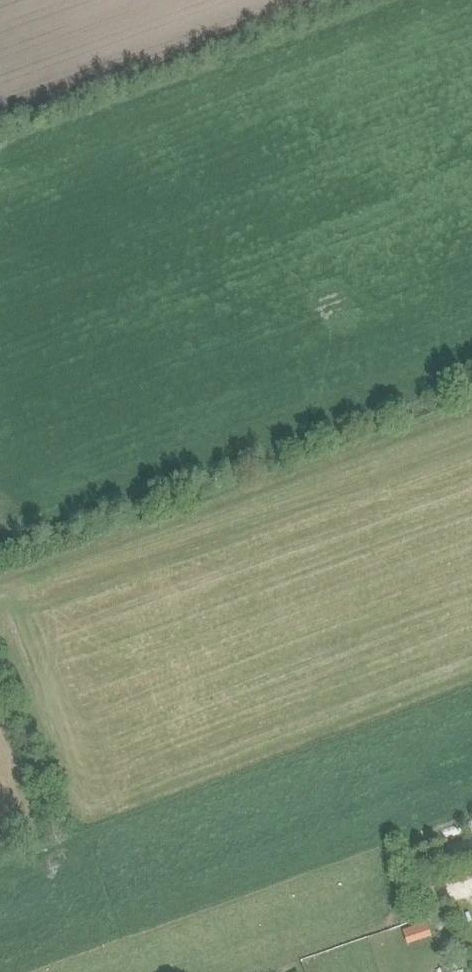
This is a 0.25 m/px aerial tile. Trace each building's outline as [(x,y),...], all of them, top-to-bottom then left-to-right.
[(426,923),(416,927),(421,941),(431,937),(426,923)]
